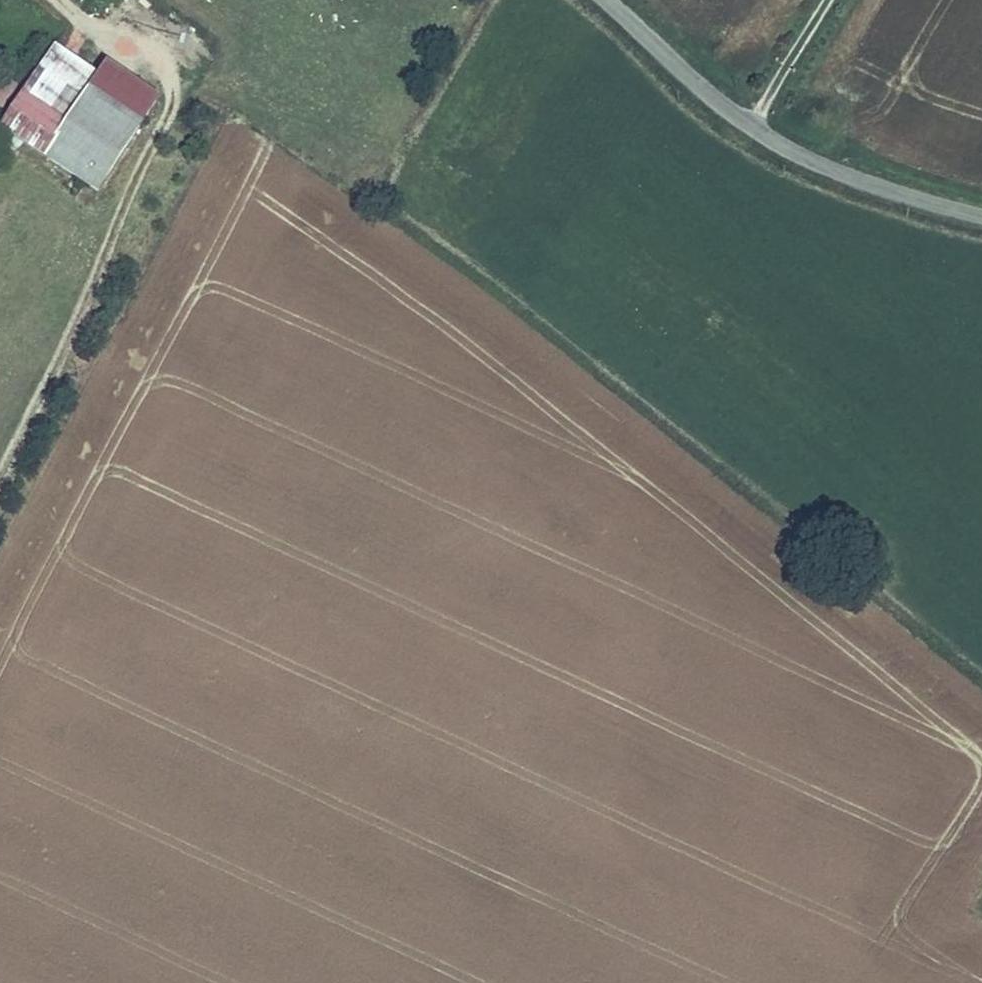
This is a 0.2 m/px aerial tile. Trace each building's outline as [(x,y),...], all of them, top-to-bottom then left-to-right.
[(109,67),(70,34),(9,106),(95,178),(148,116),(101,77),(109,67)] [(0,60),(0,93),(3,96),(20,76),(0,60)]
